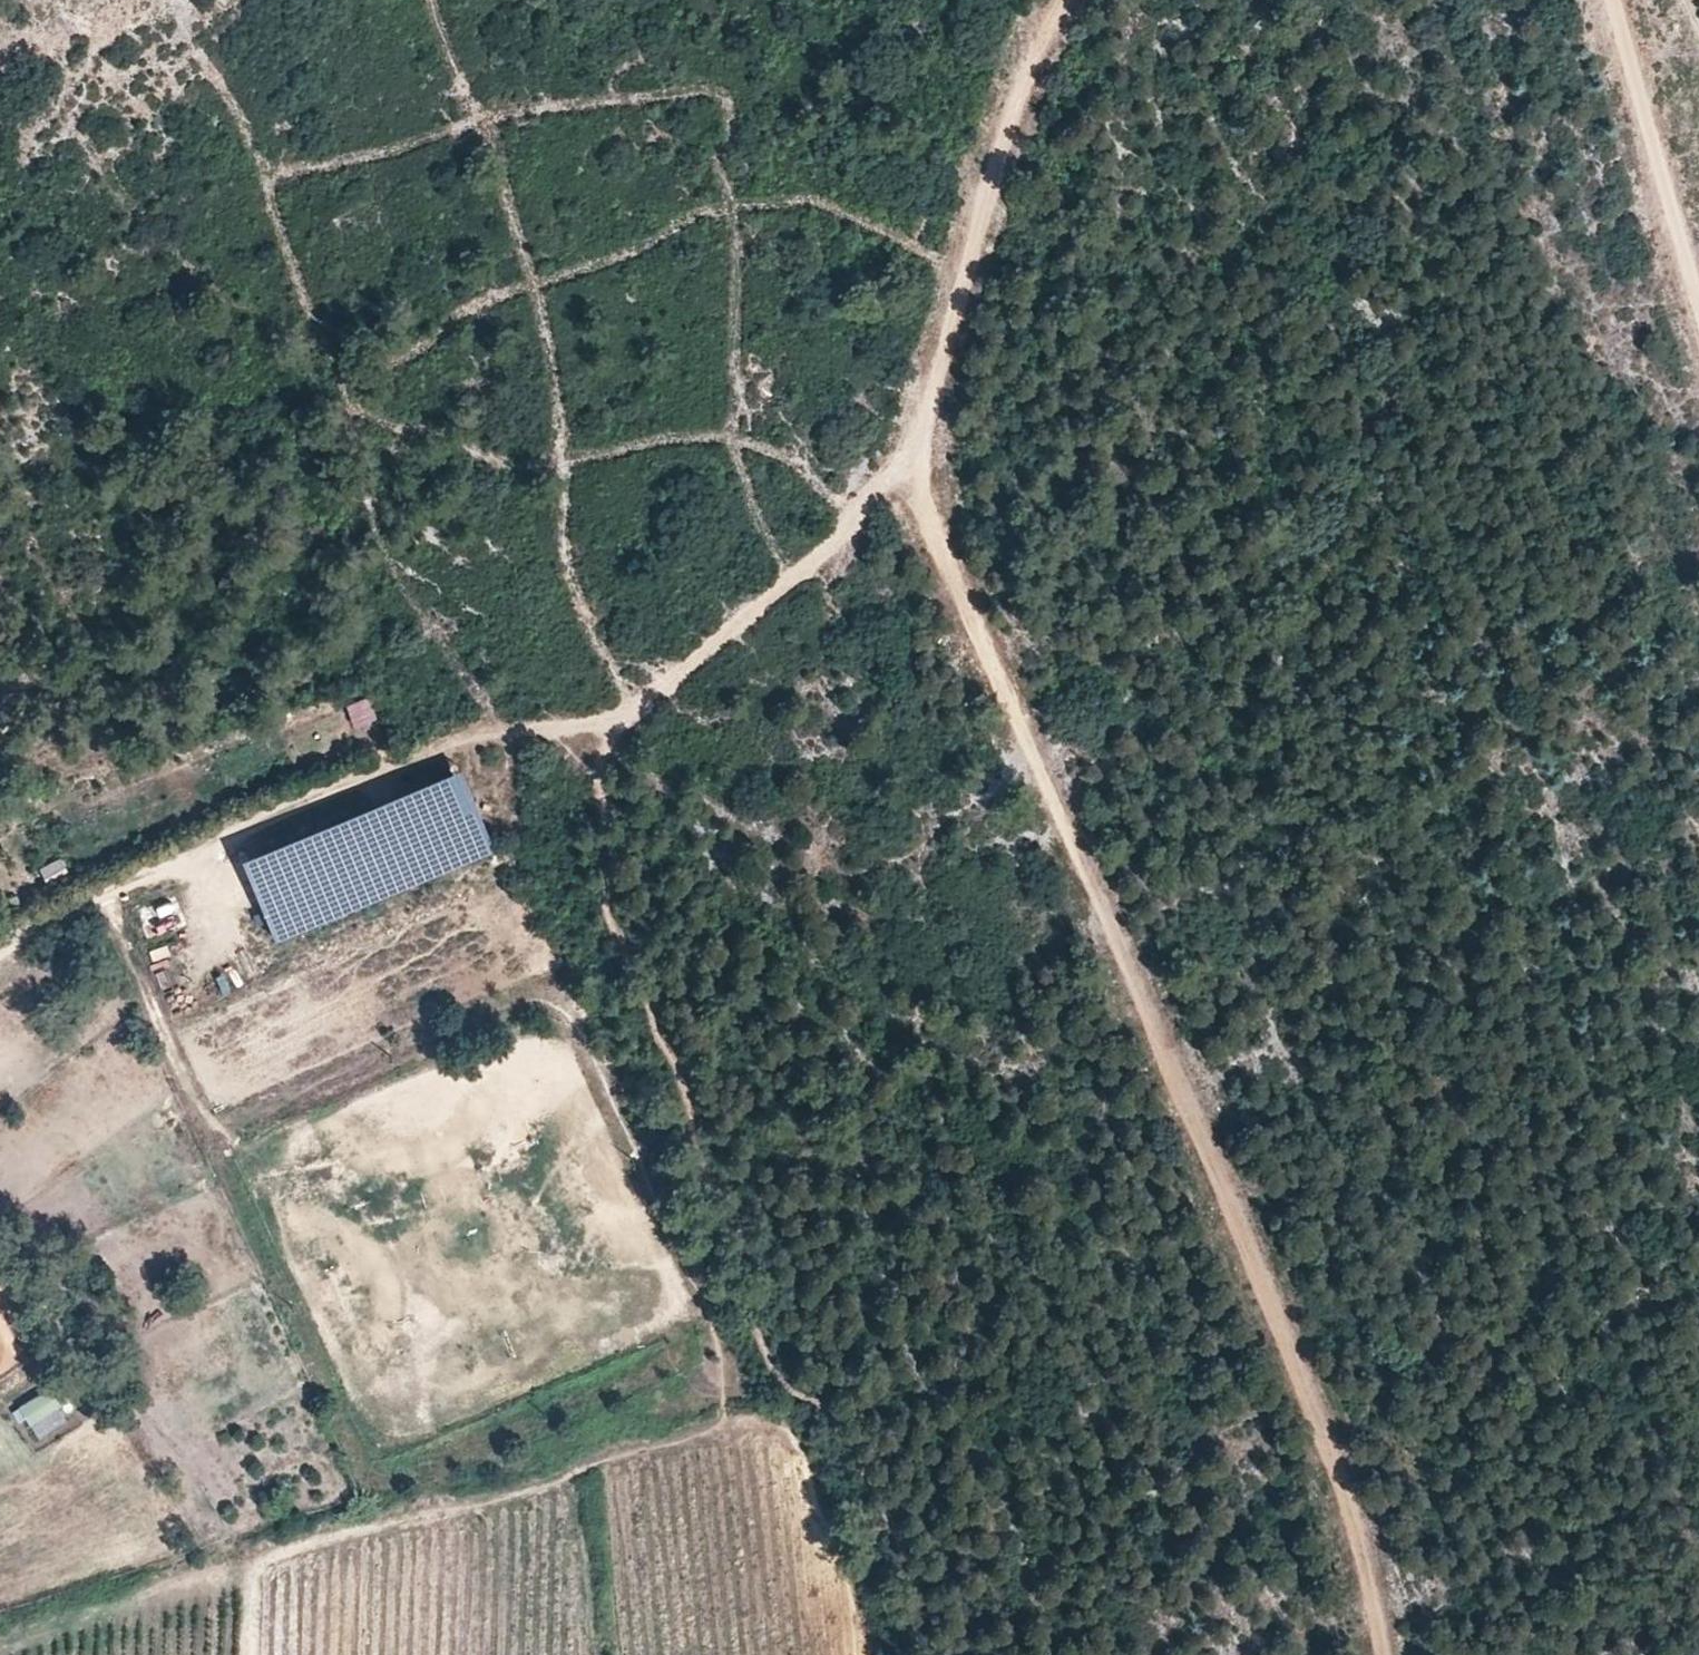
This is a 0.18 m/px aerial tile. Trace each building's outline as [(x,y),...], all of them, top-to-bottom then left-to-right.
[(476,814),(470,791),(441,798),(446,822),(476,814)] [(238,869),(264,861),(260,847),(234,855),(238,869)] [(61,855),(40,864),(47,880),(68,871),(61,855)] [(71,1416),(54,1384),(17,1402),(34,1435),(71,1416)]
